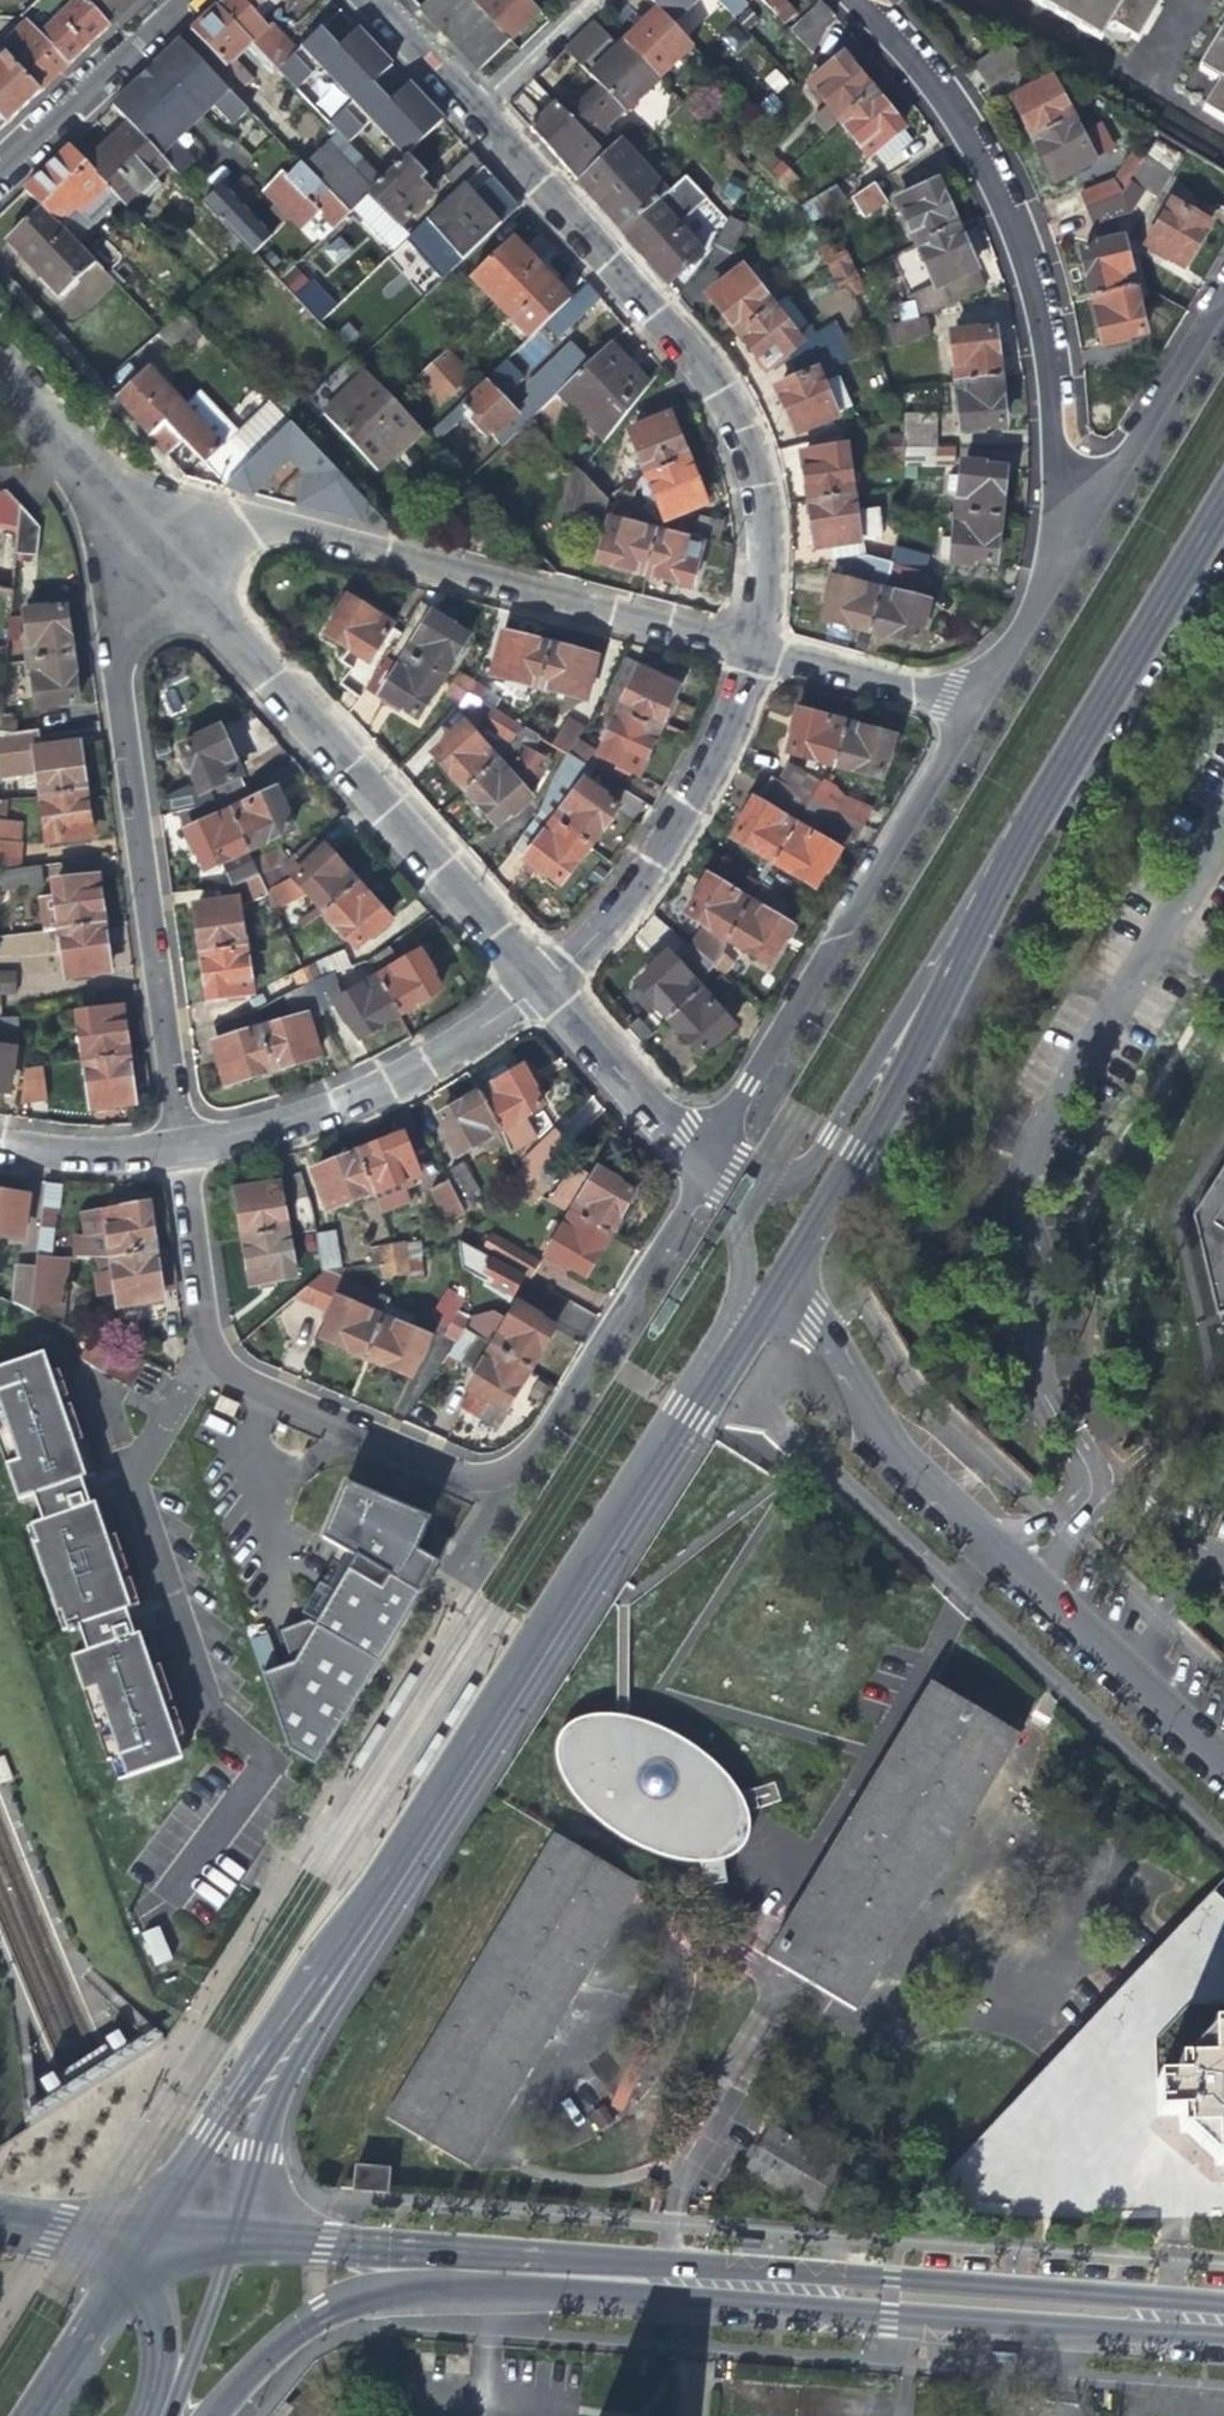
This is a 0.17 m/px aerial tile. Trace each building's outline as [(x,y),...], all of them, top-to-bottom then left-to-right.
[(70,61),(91,40),(111,27),(84,0),(71,0),(46,23),(33,10),(26,17),(70,61)] [(111,27),(139,0),(84,0),(111,27)] [(215,7),(249,43),(264,28),(256,20),(251,15),(267,0),(222,0),(215,7)] [(251,15),(256,20),(278,0),(267,0),(251,15)] [(506,40),(468,0),(424,0),(416,7),(466,59),(475,69),(506,40)] [(506,40),(526,21),(536,12),(525,0),(468,0),(506,40)] [(686,0),(648,0),(666,19),(686,0)] [(715,4),(711,0),(701,0),(697,4),(711,19),(721,10),(715,4)] [(778,0),(758,0),(777,19),(787,9),(778,0)] [(1092,40),(1100,26),(1127,43),(1152,1),(1151,0),(1025,0),(1092,40)] [(812,55),(831,17),(817,3),(797,40),(812,55)] [(247,45),(249,43),(215,7),(204,18),(189,32),(238,82),(245,76),(230,60),(247,45)] [(643,24),(621,44),(656,81),(691,48),(656,12),(643,24)] [(1192,68),(1212,80),(1197,104),(1223,121),(1223,14),(1192,68)] [(26,17),(0,42),(0,46),(5,51),(42,88),(54,76),(70,61),(26,17)] [(247,45),(276,73),(301,47),(275,21),(247,45)] [(621,113),(656,81),(621,44),(615,49),(591,23),(582,32),(562,51),(593,84),(621,113)] [(389,66),(354,30),(349,35),(335,48),(317,29),(301,47),(276,73),(294,90),(317,68),(350,103),(369,85),(389,66)] [(166,53),(169,56),(164,62),(149,78),(194,122),(212,105),(234,128),(249,114),(180,40),(166,53)] [(1025,60),(999,44),(968,65),(985,89),(1025,60)] [(11,117),(42,88),(5,51),(0,55),(0,127),(11,117)] [(808,83),(838,120),(870,94),(856,76),(841,57),(808,83)] [(377,79),(389,94),(404,82),(391,67),(377,79)] [(129,125),(167,166),(180,180),(195,165),(173,142),(194,122),(149,78),(132,91),(127,96),(125,93),(110,106),(129,125)] [(1011,98),(1033,139),(1069,122),(1047,81),(1027,91),(1011,98)] [(621,113),(593,84),(580,96),(576,100),(571,94),(557,108),(603,156),(615,145),(603,131),(621,113)] [(633,105),(650,123),(674,102),(658,84),(633,105)] [(350,103),(327,125),(346,145),(369,123),(402,158),(440,122),(406,85),(399,91),(386,103),(369,85),(350,103)] [(867,156),(872,152),(900,129),(887,114),(870,94),(838,120),(867,156)] [(559,166),(574,183),(603,156),(557,108),(552,102),(538,115),(525,127),(559,166)] [(1076,112),(1069,122),(1033,139),(1045,163),(1054,181),(1110,151),(1097,126),(1087,132),(1076,112)] [(122,206),(167,166),(129,125),(109,143),(85,165),(101,182),(100,184),(116,201),(122,206)] [(910,141),(900,129),(872,152),(882,163),(910,141)] [(615,145),(603,156),(574,183),(593,205),(619,235),(654,205),(664,195),(618,142),(615,145)] [(324,145),(301,168),(325,193),(345,174),(349,171),(324,145)] [(90,225),(116,201),(100,184),(101,182),(85,165),(68,147),(53,161),(23,191),(39,208),(55,225),(56,224),(62,218),(74,207),(90,225)] [(454,193),(480,167),(467,153),(440,178),(454,193)] [(1080,195),(1085,210),(1119,198),(1134,175),(1143,161),(1132,154),(1114,181),(1080,195)] [(352,207),(382,237),(395,225),(427,193),(416,182),(420,177),(402,158),(352,207)] [(1169,177),(1143,161),(1134,175),(1146,182),(1140,192),(1149,198),(1154,201),(1169,177)] [(767,174),(776,183),(787,172),(779,163),(767,174)] [(345,214),(343,211),(325,193),(301,168),(298,164),(283,179),(277,172),(273,175),(259,189),(296,229),(302,223),(318,240),(345,214)] [(407,237),(443,275),(519,205),(503,188),(482,167),(407,237)] [(796,180),(787,172),(776,183),(785,191),(796,180)] [(362,193),(345,174),(325,193),(343,211),(362,193)] [(1122,220),(1132,204),(1140,192),(1146,182),(1134,175),(1119,198),(1085,210),(1092,229),(1122,220)] [(416,182),(427,193),(432,189),(426,183),(420,177),(416,182)] [(250,255),(269,236),(244,209),(234,198),(220,185),(201,204),(250,255)] [(871,185),(849,198),(860,216),(882,204),(871,185)] [(897,202),(915,244),(953,228),(943,206),(934,185),(897,202)] [(802,207),(805,210),(811,220),(843,202),(834,187),(802,207)] [(1142,210),(1149,198),(1140,192),(1132,204),(1142,210)] [(700,257),(654,205),(619,235),(641,260),(666,289),(700,257)] [(1146,247),(1180,269),(1192,250),(1206,227),(1170,207),(1146,247)] [(95,264),(79,247),(73,242),(61,229),(56,224),(55,225),(39,208),(6,238),(36,269),(61,295),(95,264)] [(67,224),(62,218),(56,224),(61,229),(67,224)] [(726,220),(725,223),(711,250),(727,257),(742,229),(726,220)] [(61,229),(73,242),(79,236),(67,224),(61,229)] [(395,225),(382,237),(394,250),(397,246),(407,237),(395,225)] [(967,261),(953,228),(915,244),(932,286),(907,297),(916,319),(980,291),(967,261)] [(1080,255),(1091,300),(1132,291),(1142,289),(1133,246),(1121,249),(1120,247),(1117,233),(1097,237),(1100,251),(1080,255)] [(341,235),(321,248),(333,267),(354,253),(341,235)] [(469,277),(496,306),(541,263),(529,250),(514,235),(469,277)] [(85,242),(79,236),(73,242),(79,247),(85,242)] [(840,251),(831,256),(834,262),(840,276),(849,272),(840,251)] [(822,258),(827,268),(834,262),(831,256),(830,254),(822,258)] [(834,285),(843,282),(840,276),(834,262),(827,268),(834,285)] [(556,278),(541,263),(496,306),(528,339),(544,324),(573,297),(556,278)] [(284,283),(297,296),(309,284),(296,271),(284,283)] [(715,309),(735,333),(767,308),(780,298),(757,271),(745,280),(738,274),(706,298),(715,309)] [(860,294),(849,272),(840,276),(843,282),(850,299),(860,294)] [(309,284),(297,296),(319,319),(334,305),(312,281),(309,284)] [(586,284),(573,297),(544,324),(559,340),(601,299),(586,284)] [(1141,335),(1132,291),(1091,300),(1095,316),(1086,319),(1093,348),(1117,342),(1124,341),(1124,339),(1141,335)] [(796,344),(767,308),(735,333),(746,348),(763,369),(782,355),(796,344)] [(182,313),(161,333),(174,347),(195,326),(182,313)] [(882,321),(884,341),(924,338),(922,319),(882,321)] [(346,346),(358,335),(348,324),(335,335),(346,346)] [(171,350),(174,347),(161,333),(160,333),(158,335),(171,350)] [(950,337),(954,383),(996,380),(994,354),(992,334),(950,337)] [(782,355),(790,368),(814,354),(805,337),(796,344),(782,355)] [(489,378),(528,419),(590,359),(570,339),(525,382),(506,362),(489,378)] [(604,348),(596,356),(621,382),(629,375),(615,360),(604,348)] [(793,433),(807,426),(838,413),(837,411),(853,404),(823,349),(814,354),(790,368),(796,380),(774,390),(783,409),(793,433)] [(445,351),(415,379),(441,405),(470,378),(445,351)] [(621,382),(596,356),(557,393),(603,442),(643,391),(629,375),(621,382)] [(165,458),(175,449),(182,443),(188,449),(192,453),(224,486),(289,421),(267,401),(221,444),(146,369),(113,400),(128,417),(165,458)] [(419,431),(392,402),(366,375),(321,417),(374,473),(394,455),(419,431)] [(998,404),(996,380),(954,383),(958,431),(1001,427),(998,404)] [(481,383),(459,404),(470,416),(464,421),(481,439),(487,435),(491,438),(513,417),(495,398),(481,383)] [(460,416),(464,421),(470,416),(459,404),(454,409),(460,416)] [(447,427),(460,416),(454,409),(424,437),(445,459),(462,444),(447,427)] [(900,415),(902,450),(933,450),(932,416),(900,415)] [(627,434),(644,477),(682,462),(671,436),(664,420),(627,434)] [(341,476),(289,421),(224,486),(282,503),(341,520),(342,521),(392,530),(341,476)] [(468,438),(462,444),(445,459),(463,477),(485,458),(468,438)] [(182,455),(188,449),(182,443),(175,449),(182,455)] [(887,461),(903,461),(902,450),(887,449),(887,461)] [(804,475),(808,502),(849,497),(842,450),(801,456),(804,475)] [(950,450),(933,450),(902,450),(903,461),(903,467),(950,468),(950,450)] [(689,479),(682,462),(644,477),(635,480),(641,493),(638,495),(646,514),(658,510),(662,521),(700,506),(689,479)] [(602,501),(590,495),(593,489),(578,475),(570,467),(559,513),(597,522),(602,501)] [(961,468),(955,515),(996,519),(999,494),(1002,473),(961,468)] [(4,491),(0,494),(0,529),(6,530),(15,533),(18,506),(4,491)] [(832,564),(848,561),(863,559),(862,540),(880,539),(875,508),(851,512),(849,497),(808,502),(811,524),(815,549),(829,547),(832,564)] [(37,528),(33,523),(18,506),(15,533),(13,557),(34,560),(37,528)] [(714,540),(719,522),(693,515),(689,533),(714,540)] [(993,540),(996,519),(955,515),(953,531),(945,531),(943,541),(938,541),(936,560),(990,567),(993,540)] [(612,568),(644,576),(653,537),(609,525),(598,565),(612,568)] [(656,527),(653,537),(644,576),(638,598),(671,607),(675,585),(687,588),(695,559),(697,549),(696,549),(699,538),(656,527)] [(13,557),(15,533),(6,530),(0,558),(0,593),(9,595),(13,557)] [(925,562),(893,550),(890,568),(919,578),(925,562)] [(821,622),(868,635),(879,594),(886,583),(890,568),(863,559),(848,561),(842,586),(832,584),(827,600),(821,622)] [(910,604),(919,578),(890,568),(886,583),(879,594),(868,635),(892,641),(914,646),(924,608),(910,604)] [(352,678),(366,688),(389,649),(398,634),(356,608),(345,602),(324,637),(362,662),(352,678)] [(21,619),(27,663),(67,657),(63,632),(61,613),(21,619)] [(408,618),(398,634),(389,649),(404,658),(422,628),(408,618)] [(422,628),(404,658),(439,679),(463,641),(444,629),(428,618),(422,628)] [(7,619),(4,649),(3,667),(13,665),(17,621),(7,619)] [(491,678),(534,689),(546,650),(518,643),(502,638),(491,678)] [(413,720),(439,679),(404,658),(389,649),(366,688),(386,702),(413,720)] [(570,657),(546,650),(534,689),(580,701),(590,663),(570,657)] [(69,677),(67,657),(27,663),(34,709),(73,704),(69,677)] [(621,661),(601,708),(617,715),(656,732),(674,690),(655,682),(639,675),(641,669),(621,661)] [(455,677),(450,686),(463,694),(468,685),(455,677)] [(475,701),(480,692),(468,685),(463,694),(475,701)] [(456,704),(463,694),(450,686),(443,696),(456,704)] [(494,702),(480,692),(475,701),(489,710),(494,702)] [(12,721),(13,707),(0,706),(0,720),(12,721)] [(596,718),(613,724),(617,715),(601,708),(596,718)] [(519,728),(490,711),(479,727),(507,746),(519,728)] [(645,756),(656,732),(617,715),(613,724),(602,748),(598,757),(637,775),(645,756)] [(787,755),(833,767),(844,728),(798,716),(793,733),(787,755)] [(522,730),(523,730),(538,740),(551,747),(555,738),(525,719),(522,730)] [(12,721),(0,720),(0,735),(10,734),(12,721)] [(564,722),(555,738),(551,747),(564,755),(577,734),(580,730),(564,722)] [(889,740),(844,728),(833,767),(877,780),(882,762),(889,740)] [(445,771),(462,791),(493,764),(462,729),(431,756),(445,771)] [(516,740),(531,750),(538,740),(523,730),(516,740)] [(10,734),(0,735),(0,779),(35,776),(39,797),(80,792),(78,777),(74,751),(37,755),(34,731),(10,734)] [(187,813),(218,797),(241,786),(226,756),(214,732),(177,751),(194,788),(186,792),(184,788),(161,799),(169,815),(176,814),(187,813)] [(602,748),(577,734),(564,755),(590,771),(598,757),(602,748)] [(524,799),(537,812),(550,778),(554,772),(564,755),(551,747),(538,740),(531,750),(508,781),(493,764),(462,791),(479,809),(494,826),(524,799)] [(537,812),(551,823),(585,848),(604,823),(613,812),(582,786),(590,771),(564,755),(554,772),(550,778),(537,812)] [(788,767),(778,783),(809,800),(818,785),(788,767)] [(731,840),(770,863),(791,829),(802,812),(809,800),(778,783),(772,779),(755,808),(752,806),(743,820),(731,840)] [(821,781),(818,785),(809,800),(820,806),(828,793),(831,787),(821,781)] [(246,783),(241,786),(218,797),(245,852),(289,832),(274,802),(271,795),(256,803),(246,783)] [(84,818),(80,792),(39,797),(46,843),(87,839),(84,818)] [(820,806),(835,813),(841,798),(828,793),(820,806)] [(245,852),(218,797),(187,813),(176,814),(191,846),(204,871),(220,863),(232,889),(247,881),(256,877),(250,864),(245,852)] [(868,809),(841,798),(835,813),(862,825),(868,809)] [(863,825),(862,825),(835,813),(820,806),(809,800),(802,812),(854,843),(863,825)] [(557,885),(585,848),(551,823),(537,812),(515,840),(530,851),(523,860),(541,873),(557,885)] [(18,868),(17,843),(12,842),(12,821),(0,821),(0,870),(18,868)] [(832,853),(791,829),(770,863),(811,888),(827,860),(832,853)] [(307,896),(323,913),(353,886),(336,867),(322,851),(304,867),(295,856),(285,864),(281,866),(256,877),(264,893),(266,897),(273,912),(307,896)] [(277,852),(250,864),(256,877),(281,866),(285,864),(277,852)] [(18,868),(0,870),(0,890),(39,884),(36,866),(18,868)] [(195,931),(199,956),(241,950),(236,917),(235,906),(239,905),(241,908),(266,897),(264,893),(256,877),(247,881),(232,889),(229,889),(231,906),(192,911),(195,931)] [(52,885),(59,932),(99,927),(95,901),(92,880),(52,885)] [(685,917),(701,927),(724,941),(745,906),(707,881),(697,897),(685,917)] [(369,905),(353,886),(323,913),(352,947),(383,921),(369,905)] [(784,930),(745,906),(724,941),(763,965),(777,943),(784,930)] [(103,956),(99,927),(59,932),(65,977),(105,971),(103,956)] [(701,927),(695,935),(720,951),(724,941),(701,927)] [(56,952),(55,933),(0,935),(0,955),(56,952)] [(686,947),(687,948),(709,967),(719,958),(720,951),(695,935),(686,947)] [(387,970),(373,978),(394,1014),(435,990),(422,969),(414,954),(412,956),(407,946),(382,960),(387,970)] [(703,974),(709,967),(687,948),(671,963),(666,958),(656,968),(636,986),(666,1021),(697,993),(703,974)] [(241,950),(199,956),(203,981),(206,1001),(248,995),(241,950)] [(311,967),(312,969),(318,980),(330,975),(346,968),(341,956),(311,967)] [(727,965),(719,958),(709,967),(718,975),(727,965)] [(718,975),(709,967),(703,974),(697,993),(666,1021),(697,1055),(727,1027),(721,1021),(730,1012),(743,1001),(718,975)] [(312,969),(303,973),(308,984),(318,980),(312,969)] [(275,1002),(285,997),(308,984),(303,973),(291,978),(291,976),(267,988),(275,1002)] [(342,996),(330,975),(318,980),(308,984),(322,1013),(335,1000),(356,1037),(380,1022),(394,1014),(373,978),(342,996)] [(13,996),(13,976),(0,976),(0,996),(13,996)] [(293,1022),(258,1033),(269,1072),(299,1063),(314,1058),(302,1019),(322,1013),(308,984),(285,997),(293,1022)] [(77,1019),(83,1064),(124,1059),(120,1032),(118,1014),(77,1019)] [(224,1085),(269,1072),(258,1033),(252,1014),(209,1025),(216,1047),(212,1049),(215,1057),(224,1085)] [(0,1018),(0,1035),(16,1036),(16,1018),(0,1018)] [(0,1050),(0,1093),(3,1093),(10,1052),(0,1050)] [(131,1104),(124,1059),(83,1064),(90,1110),(111,1107),(131,1104)] [(36,1070),(32,1070),(20,1072),(16,1103),(39,1100),(36,1070)] [(518,1071),(477,1095),(497,1130),(507,1153),(533,1139),(521,1117),(538,1108),(534,1099),(529,1091),(535,1089),(524,1070),(519,1073),(518,1071)] [(456,1152),(480,1139),(493,1132),(497,1130),(477,1095),(460,1104),(436,1118),(456,1152)] [(499,1143),(493,1132),(480,1139),(487,1150),(499,1143)] [(524,1166),(516,1174),(526,1185),(534,1177),(552,1160),(565,1148),(551,1133),(522,1162),(524,1166)] [(379,1146),(353,1155),(367,1193),(374,1212),(405,1200),(400,1188),(409,1184),(407,1178),(412,1176),(398,1139),(379,1146)] [(327,1210),(367,1193),(353,1155),(332,1164),(312,1171),(327,1210)] [(460,1160),(446,1168),(462,1196),(477,1188),(460,1160)] [(552,1160),(534,1177),(543,1188),(563,1170),(552,1160)] [(544,1201),(568,1215),(604,1237),(627,1197),(605,1184),(593,1176),(589,1181),(571,1170),(544,1201)] [(507,1181),(517,1192),(526,1185),(516,1174),(507,1181)] [(436,1177),(421,1184),(433,1211),(448,1205),(436,1177)] [(535,1196),(543,1188),(534,1177),(526,1185),(535,1196)] [(506,1201),(517,1192),(507,1181),(497,1191),(506,1201)] [(1200,1218),(1221,1316),(1223,1315),(1223,1181),(1200,1218)] [(527,1203),(535,1196),(526,1185),(517,1192),(527,1203)] [(233,1194),(240,1239),(281,1234),(279,1222),(274,1187),(252,1191),(233,1194)] [(40,1188),(33,1258),(33,1260),(46,1262),(48,1262),(52,1218),(56,1218),(59,1190),(40,1188)] [(16,1241),(22,1199),(0,1196),(0,1239),(16,1241)] [(106,1235),(110,1260),(151,1254),(144,1209),(128,1212),(126,1199),(104,1203),(106,1215),(79,1218),(81,1238),(106,1235)] [(285,1204),(287,1221),(295,1229),(295,1232),(309,1231),(304,1199),(285,1204)] [(591,1258),(604,1237),(568,1215),(544,1256),(580,1277),(591,1258)] [(287,1221),(279,1222),(281,1234),(295,1232),(295,1229),(287,1221)] [(481,1229),(470,1249),(520,1278),(523,1279),(528,1282),(540,1263),(481,1229)] [(298,1247),(311,1245),(309,1231),(295,1232),(298,1247)] [(283,1249),(298,1247),(295,1232),(281,1234),(283,1249)] [(288,1280),(283,1249),(281,1234),(240,1239),(244,1264),(247,1286),(288,1280)] [(318,1272),(338,1268),(334,1235),(313,1237),(318,1272)] [(512,1299),(523,1279),(520,1278),(470,1249),(457,1242),(459,1269),(512,1299)] [(415,1244),(401,1247),(403,1260),(417,1257),(415,1244)] [(316,1271),(311,1245),(298,1247),(302,1273),(316,1271)] [(401,1247),(389,1249),(391,1262),(403,1260),(401,1247)] [(377,1251),(379,1264),(391,1262),(389,1249),(377,1251)] [(163,1253),(151,1254),(110,1260),(116,1306),(157,1300),(156,1289),(169,1287),(163,1253)] [(28,1300),(33,1260),(33,1258),(14,1256),(7,1305),(27,1313),(28,1300)] [(421,1281),(417,1257),(403,1260),(406,1273),(407,1283),(421,1281)] [(59,1261),(48,1262),(46,1262),(33,1260),(28,1300),(27,1313),(55,1326),(59,1261)] [(393,1275),(406,1273),(403,1260),(391,1262),(393,1275)] [(381,1277),(393,1275),(391,1262),(379,1264),(381,1277)] [(327,1307),(337,1284),(318,1275),(317,1276),(297,1293),(327,1307)] [(321,1320),(327,1323),(335,1305),(342,1290),(344,1287),(337,1284),(327,1307),(321,1320)] [(338,1350),(361,1360),(378,1321),(372,1318),(379,1303),(344,1287),(342,1290),(335,1305),(327,1323),(319,1341),(338,1350)] [(426,1321),(446,1331),(449,1326),(454,1315),(458,1308),(440,1298),(426,1321)] [(384,1309),(378,1321),(361,1360),(385,1371),(404,1379),(421,1340),(411,1335),(415,1323),(384,1309)] [(513,1309),(489,1349),(525,1370),(535,1353),(548,1330),(513,1309)] [(465,1322),(454,1315),(449,1326),(459,1332),(465,1322)] [(444,1335),(455,1341),(459,1332),(449,1326),(446,1331),(444,1335)] [(446,1356),(460,1364),(474,1341),(459,1332),(455,1341),(446,1356)] [(474,1341),(460,1364),(475,1373),(465,1389),(479,1398),(490,1405),(501,1411),(525,1370),(489,1349),(474,1341)] [(0,1364),(0,1459),(13,1496),(28,1491),(37,1518),(22,1523),(57,1627),(73,1622),(82,1648),(66,1653),(90,1722),(94,1721),(96,1728),(92,1730),(101,1756),(105,1755),(112,1775),(176,1754),(169,1734),(177,1731),(168,1705),(160,1708),(157,1699),(166,1697),(161,1683),(142,1627),(126,1633),(121,1620),(117,1607),(133,1602),(125,1575),(116,1578),(113,1570),(122,1567),(98,1497),(80,1503),(77,1491),(72,1477),(89,1470),(72,1421),(66,1401),(57,1404),(55,1397),(63,1394),(55,1368),(46,1371),(39,1351),(0,1364)] [(113,1351),(102,1377),(130,1389),(141,1364),(113,1351)] [(469,1414),(479,1398),(465,1389),(455,1405),(469,1414)] [(344,1554),(352,1558),(360,1542),(330,1528),(348,1488),(428,1523),(430,1519),(346,1482),(321,1539),(324,1541),(323,1544),(344,1554)] [(310,1620),(280,1632),(292,1663),(279,1668),(261,1675),(287,1750),(314,1766),(378,1661),(421,1590),(420,1589),(434,1565),(414,1553),(418,1545),(425,1530),(428,1523),(348,1488),(330,1528),(360,1542),(352,1558),(356,1559),(314,1628),(310,1620)] [(449,1541),(425,1530),(418,1545),(443,1556),(449,1541)] [(248,1643),(261,1675),(279,1668),(266,1636),(248,1643)] [(767,1960),(855,2011),(1018,1737),(930,1685),(767,1960)] [(771,1784),(738,1788),(682,1741),(641,1725),(624,1720),(598,1712),(556,1740),(567,1786),(594,1822),(626,1840),(657,1856),(697,1863),(706,1887),(725,1884),(723,1859),(743,1840),(751,1812),(780,1802),(771,1784)] [(470,2170),(640,1884),(555,1833),(385,2119),(470,2170)] [(140,1934),(154,1966),(173,1958),(159,1925),(140,1934)] [(1125,1980),(988,2129),(995,2169),(993,2174),(995,2187),(1003,2158),(1002,2149),(1023,2145),(1025,2137),(1041,2134),(1024,2118),(1052,2113),(1051,2106),(1063,2093),(1077,2090),(1083,2071),(1100,2052),(1154,2043),(1159,2025),(1156,2010),(1181,2006),(1184,1991),(1167,1987),(1154,1975),(1125,1980)] [(1207,2028),(1208,2032),(1182,2060),(1175,2060),(1175,2079),(1155,2080),(1155,2115),(1176,2116),(1177,2132),(1184,2132),(1212,2158),(1213,2165),(1223,2165),(1223,2027),(1207,2028)] [(826,2161),(771,2128),(743,2173),(798,2205),(826,2161)] [(355,2193),(386,2195),(388,2171),(356,2168),(355,2193)] [(768,2243),(739,2242),(739,2251),(768,2252),(768,2243)] [(1024,2353),(996,2352),(995,2360),(1024,2361),(1024,2353)]
